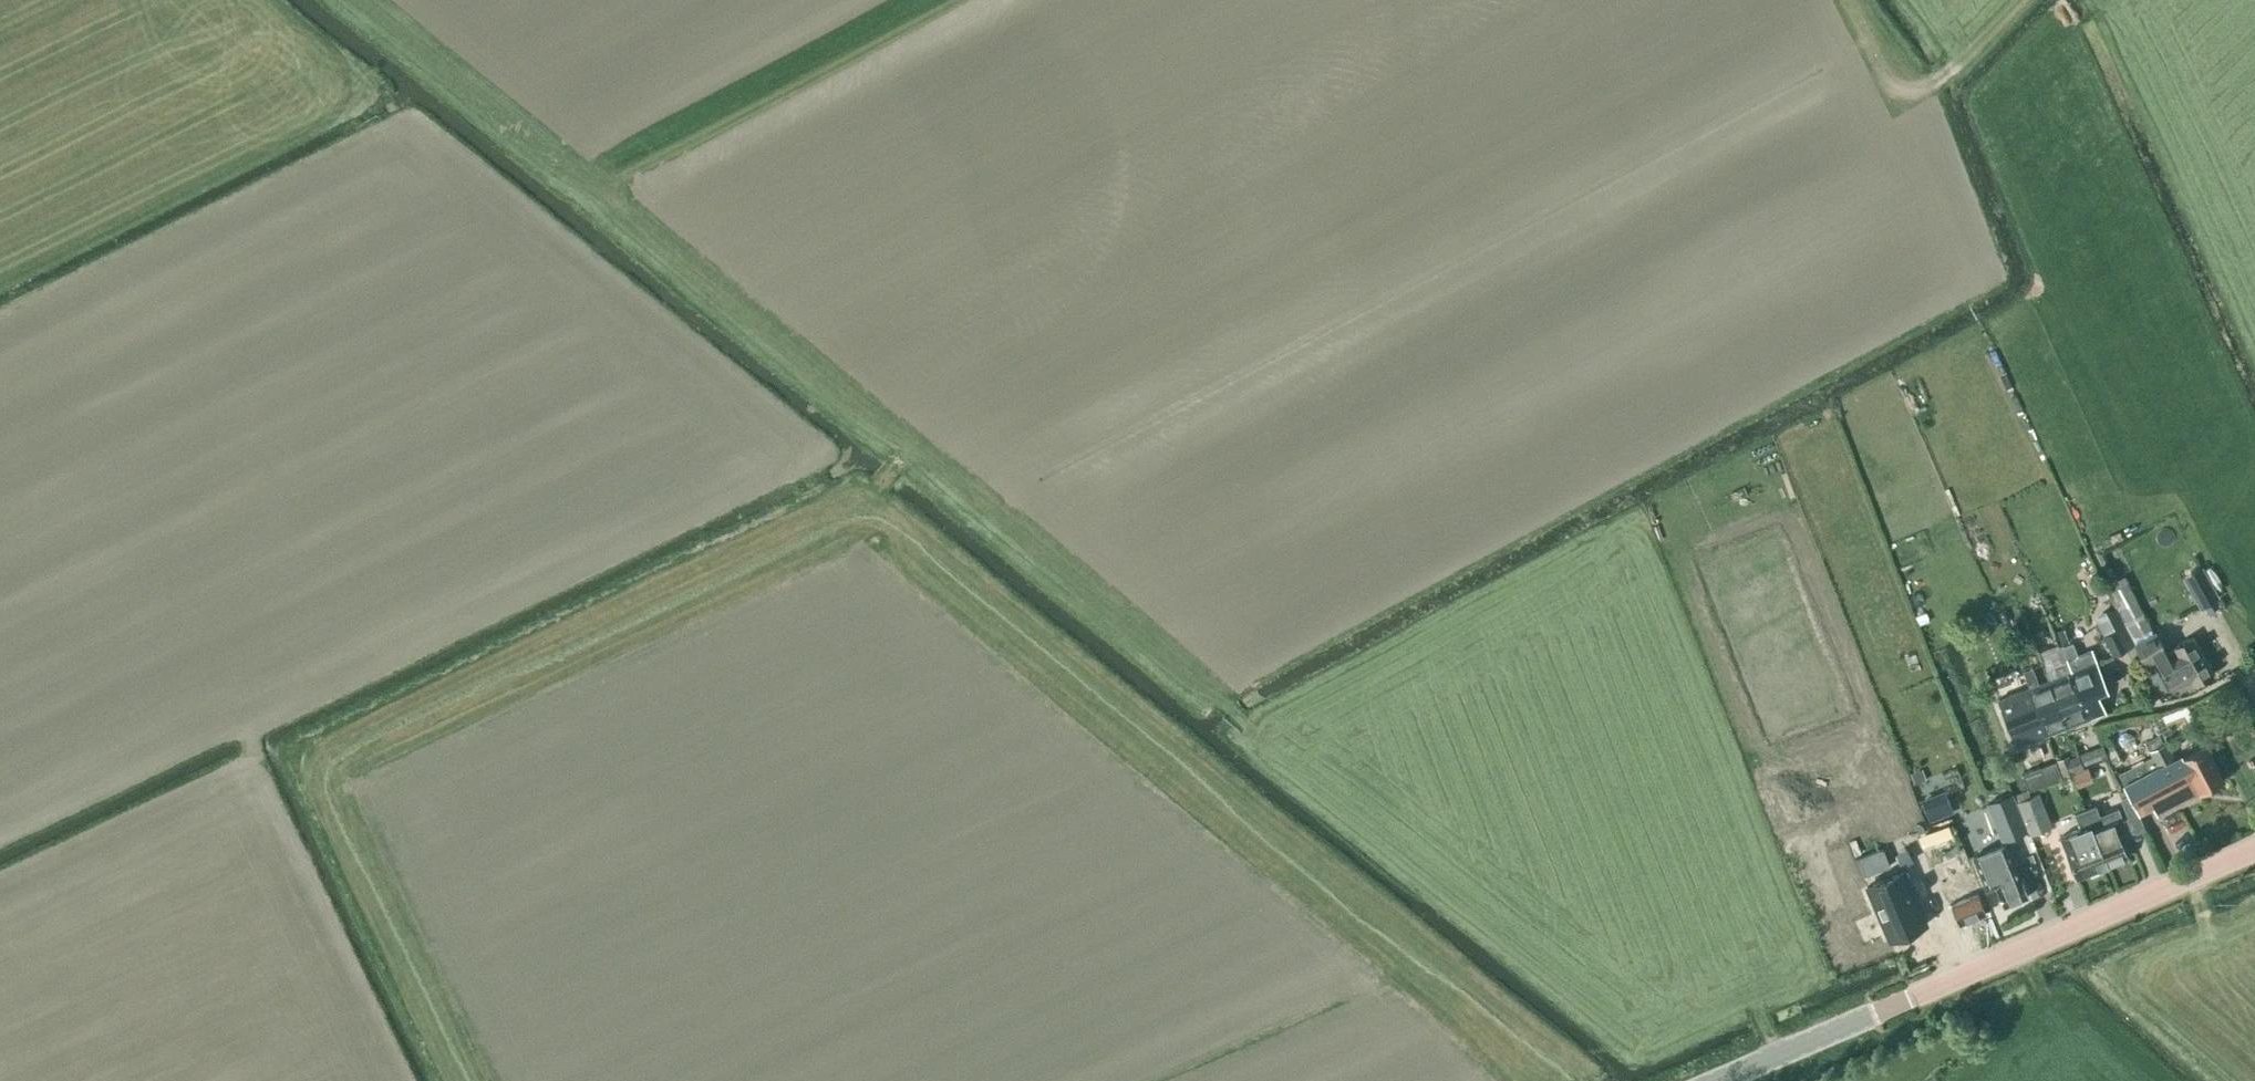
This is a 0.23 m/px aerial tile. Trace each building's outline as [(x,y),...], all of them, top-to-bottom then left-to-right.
[(2201,567),(2182,578),(2199,610),(2219,599),(2201,567)] [(2115,589),(2107,593),(2122,620),(2131,639),(2151,628),(2127,582),(2124,576),(2111,582),(2115,589)] [(2102,636),(2111,655),(2132,646),(2116,612),(2097,621),(2103,635),(2102,636)] [(1923,614),(1918,616),(1915,617),(1919,626),(1929,621),(1925,613),(1923,614)] [(2145,665),(2157,658),(2160,664),(2157,665),(2171,689),(2190,679),(2193,684),(2212,674),(2191,637),(2172,648),(2176,654),(2167,660),(2164,654),(2166,653),(2155,633),(2134,645),(2145,665)] [(2072,642),(2061,647),(2068,664),(2054,670),(2057,677),(2038,684),(2032,667),(2022,671),(2028,688),(1997,700),(2016,746),(2104,713),(2096,694),(2106,690),(2095,662),(2089,649),(2076,654),(2072,642)] [(2155,671),(2152,673),(2149,674),(2148,674),(2158,695),(2159,695),(2167,690),(2157,670),(2155,671)] [(2124,785),(2123,786),(2127,794),(2120,798),(2128,819),(2138,815),(2152,808),(2156,815),(2223,781),(2204,745),(2179,758),(2180,759),(2174,762),(2164,744),(2150,751),(2153,756),(2118,774),(2124,785)] [(2093,748),(2092,749),(2079,754),(2084,765),(2100,759),(2095,747),(2093,748)] [(2075,756),(2072,757),(2069,758),(2075,772),(2083,769),(2077,755),(2075,756)] [(2042,785),(2036,768),(2022,773),(2028,790),(2042,785)] [(2050,827),(2038,794),(2017,802),(2030,835),(2050,827)] [(1927,796),(1925,797),(1920,799),(1929,822),(1940,818),(1931,795),(1927,796)] [(2095,805),(2086,809),(2107,866),(2127,858),(2120,840),(2130,837),(2118,808),(2099,815),(2095,805)] [(2107,866),(2086,809),(2074,814),(2080,829),(2060,837),(2077,878),(2107,866)] [(1950,817),(1918,829),(1926,850),(1958,838),(1950,817)] [(1973,856),(1987,890),(1996,886),(2004,907),(2028,897),(2006,843),(1973,856)] [(1872,853),(1865,856),(1856,859),(1863,880),(1891,871),(1884,849),(1872,853)] [(1959,923),(1960,925),(1985,914),(1963,859),(1938,869),(1948,894),(1947,894),(1952,905),(1936,911),(1944,929),(1959,923)] [(1903,871),(1867,887),(1890,940),(1926,925),(1903,871)] [(1911,966),(1932,960),(1925,937),(1904,944),(1911,966)]
